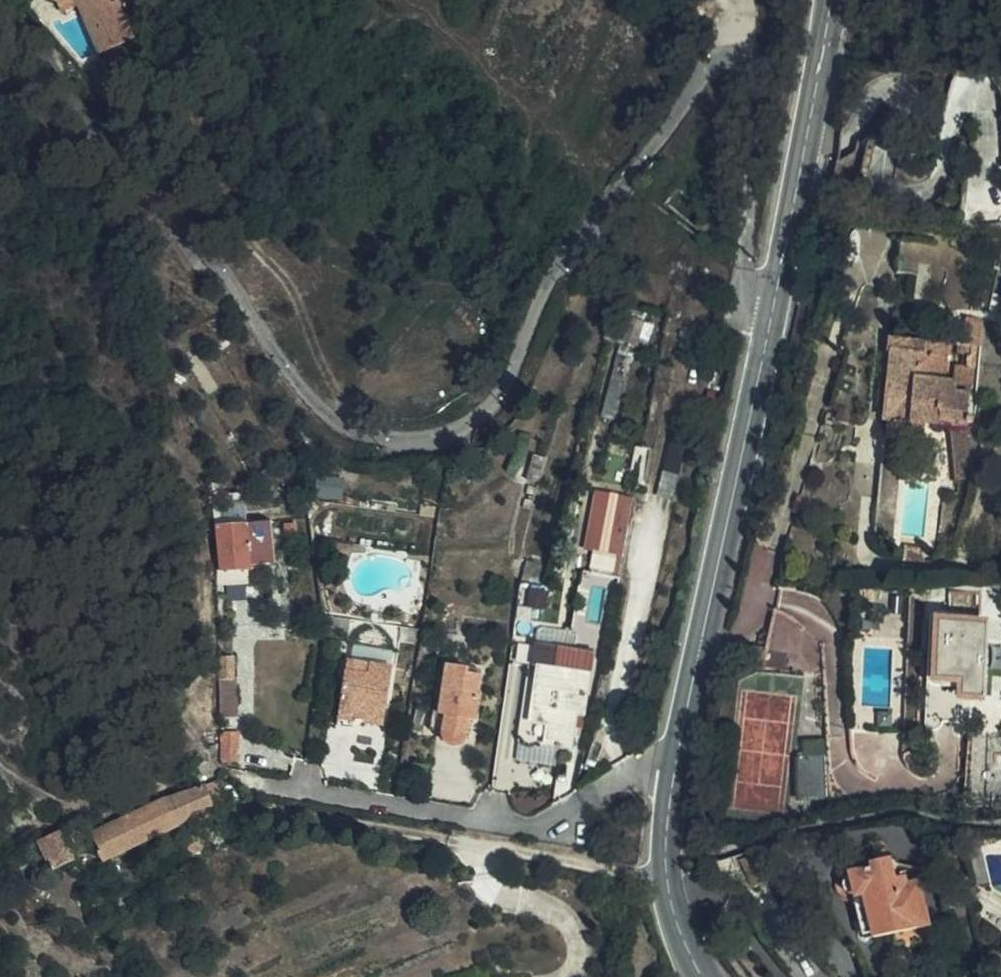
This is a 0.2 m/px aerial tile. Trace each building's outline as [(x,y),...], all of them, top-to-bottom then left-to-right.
[(106,0),(75,0),(100,56),(127,44),(106,0)] [(860,389),(870,340),(845,335),(840,356),(845,357),(836,397),(834,396),(830,414),(842,417),(840,429),(852,431),(862,389),(860,389)] [(926,356),(928,344),(887,340),(886,352),(889,352),(926,356)] [(946,347),(928,344),(926,356),(889,352),(882,423),(885,423),(876,500),(893,501),(895,486),(903,488),(907,488),(914,426),(950,430),(955,484),(970,482),(971,480),(972,477),(973,475),(974,474),(976,472),(978,472),(979,472),(981,472),(983,472),(984,473),(977,417),(966,418),(969,395),(974,396),(976,371),(956,369),(954,387),(942,386),(946,347)] [(632,499),(595,492),(579,572),(617,579),(632,499)] [(218,564),(219,573),(247,570),(248,574),(263,574),(263,563),(275,562),(269,521),(215,526),(217,542),(218,559),(218,564)] [(926,554),(905,551),(903,563),(925,566),(926,554)] [(983,693),(981,620),(936,621),(937,680),(963,679),(963,694),(983,693)] [(233,659),(220,659),(221,679),(234,678),(233,659)] [(386,730),(396,670),(347,662),(345,675),(343,676),(335,729),(356,733),(358,729),(368,731),(369,728),(386,730)] [(473,739),(484,673),(445,668),(438,713),(433,712),(430,733),(443,736),(444,742),(448,747),(453,750),(460,748),(465,745),(467,738),(473,739)] [(570,752),(578,708),(585,710),(589,679),(531,669),(523,715),(519,743),(570,752)] [(222,733),(223,764),(240,764),(239,733),(222,733)] [(833,793),(831,735),(812,736),(813,753),(803,753),(805,794),(833,793)] [(101,864),(175,832),(180,828),(189,815),(213,806),(203,787),(130,821),(128,818),(93,834),(101,853),(97,855),(101,864)] [(37,840),(51,870),(78,857),(64,827),(37,840)] [(177,865),(210,846),(202,832),(169,850),(177,865)] [(774,879),(761,856),(742,861),(755,887),(774,879)] [(930,923),(918,872),(912,873),(910,869),(900,872),(896,858),(872,864),(874,870),(852,874),(848,877),(846,882),(845,887),(848,892),(852,895),(863,940),(930,923)]
